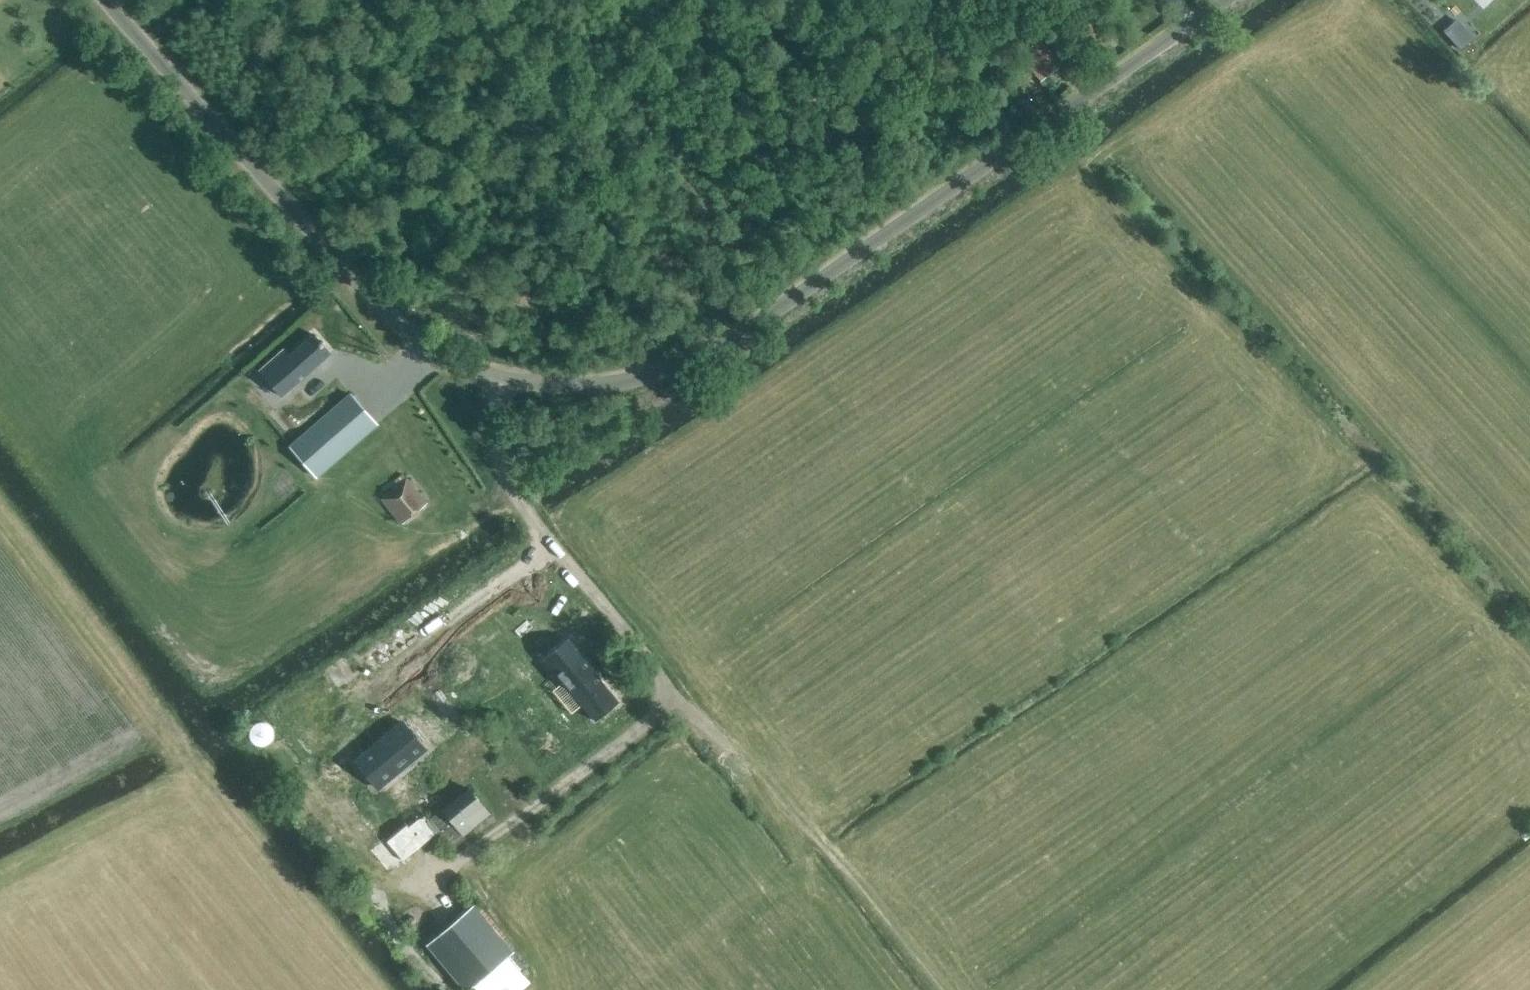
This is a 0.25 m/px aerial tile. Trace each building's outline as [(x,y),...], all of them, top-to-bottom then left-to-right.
[(1461,50),(1473,37),(1456,20),(1443,32),(1461,50)] [(1042,82),(1061,65),(1039,41),(1020,58),(1042,82)] [(300,381),(330,354),(313,335),(288,357),(294,363),(289,368),(289,369),(282,375),(292,387),(299,380),(300,381)] [(350,394),(289,447),(316,478),(377,425),(350,394)] [(402,524),(427,504),(406,479),(382,499),(402,524)] [(618,701),(567,637),(543,657),(594,720),(618,701)] [(372,752),(359,763),(379,789),(429,751),(408,724),(391,738),(372,752)] [(406,826),(379,848),(388,860),(396,853),(403,861),(437,833),(451,850),(461,842),(459,839),(489,814),(469,789),(443,811),(430,822),(424,816),(408,829),(406,826)] [(474,905),(425,946),(463,989),(470,989),(514,953),(474,905)]
